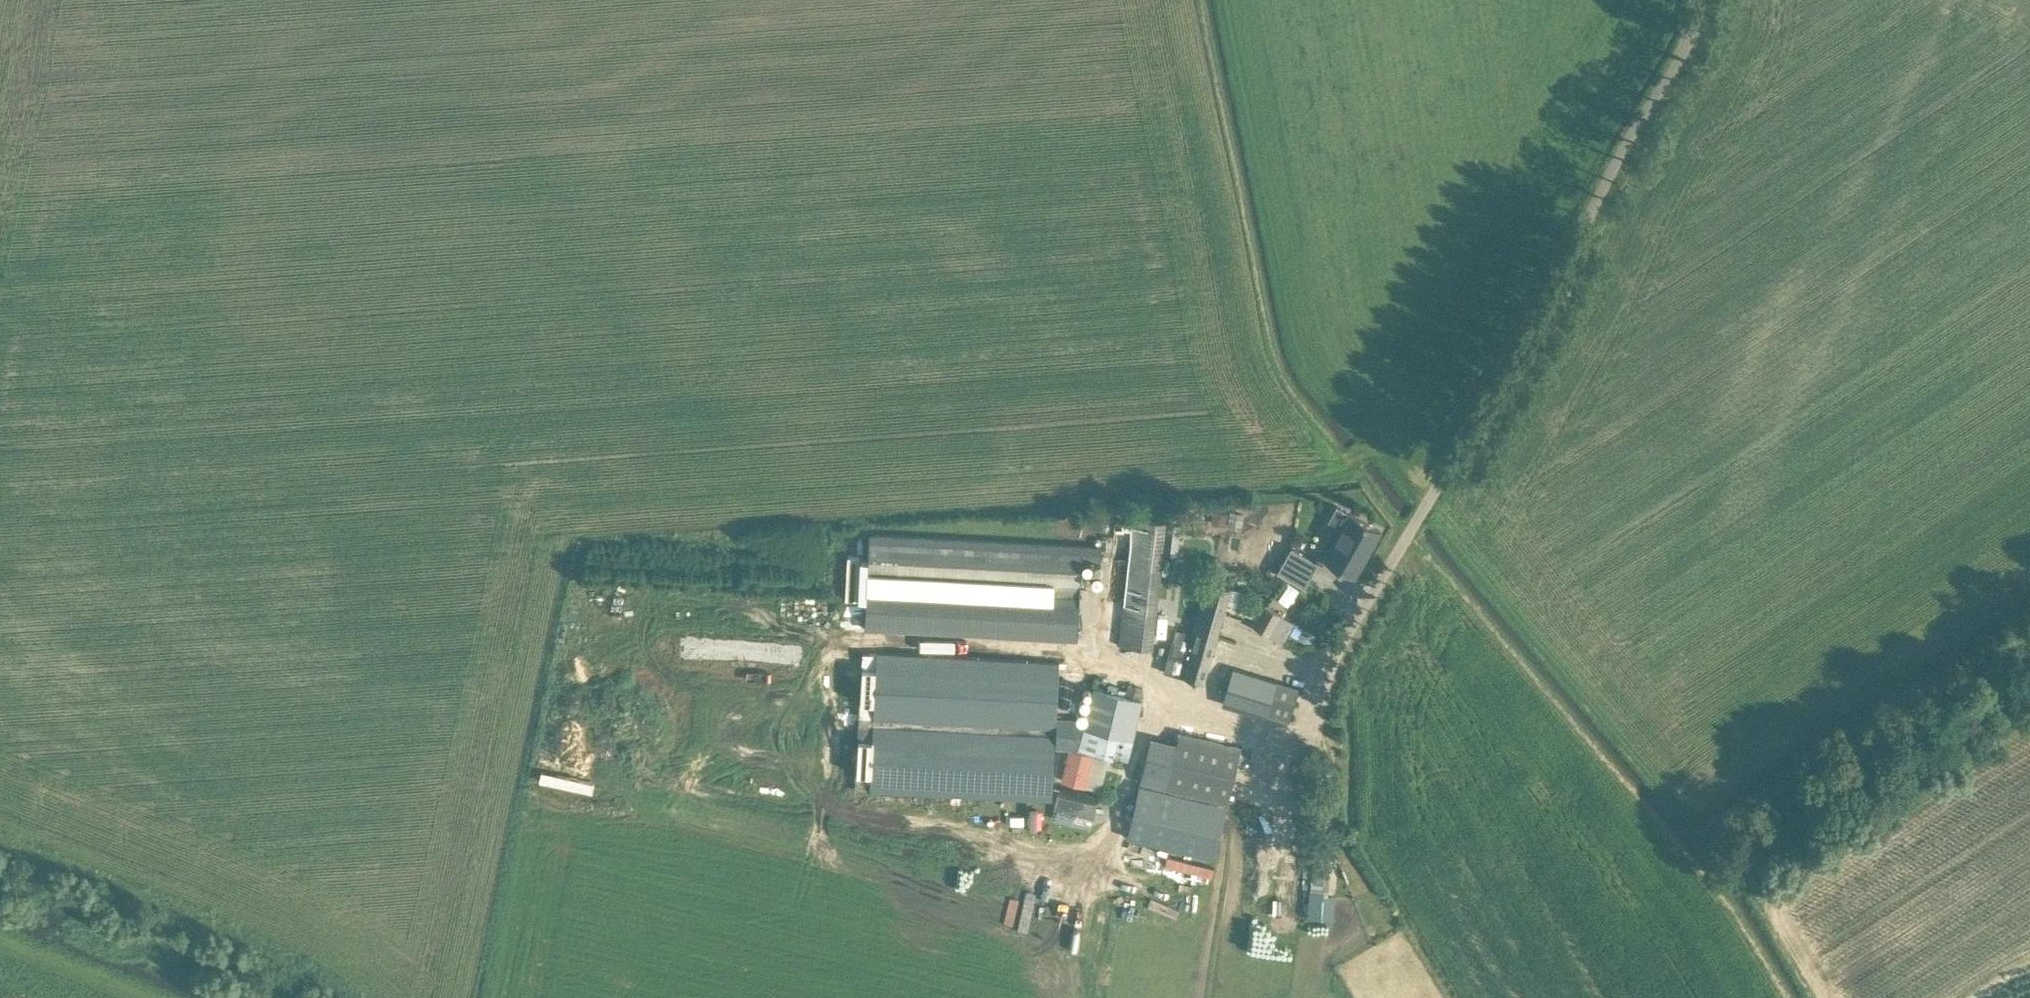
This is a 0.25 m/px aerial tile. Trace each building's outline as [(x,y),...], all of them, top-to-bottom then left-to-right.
[(1345,529),(1326,560),(1355,578),(1383,531),(1340,506),(1331,521),(1345,529)] [(1153,649),(1167,523),(1134,519),(1120,646),(1153,649)] [(1083,546),(877,535),(872,630),(1078,641),(1083,546)] [(1293,546),(1279,570),(1306,586),(1320,562),(1293,546)] [(1180,676),(1184,677),(1204,682),(1231,587),(1208,581),(1187,653),(1168,649),(1164,672),(1180,676)] [(1296,622),(1291,619),(1265,604),(1253,625),(1284,643),(1296,622)] [(871,650),(864,783),(1061,793),(1068,660),(871,650)] [(1275,680),(1264,714),(1287,721),(1297,687),(1275,680)] [(1143,688),(1128,684),(1125,695),(1093,687),(1078,747),(1128,759),(1143,700),(1140,699),(1143,688)] [(1239,752),(1178,738),(1175,750),(1148,744),(1139,781),(1227,802),(1239,752)] [(1069,752),(1062,783),(1101,793),(1108,762),(1069,752)] [(1093,819),(1097,803),(1058,794),(1054,810),(1093,819)] [(1333,892),(1327,892),(1328,838),(1311,837),(1308,917),(1332,918),(1333,892)]
